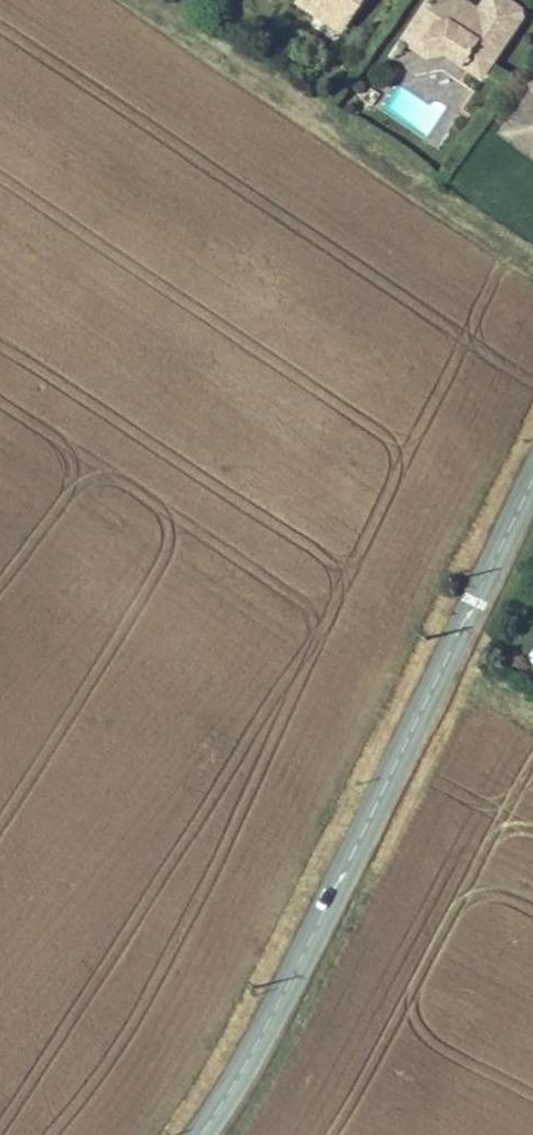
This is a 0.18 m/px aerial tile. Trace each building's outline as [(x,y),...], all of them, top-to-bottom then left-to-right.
[(295,3),(315,17),(321,8),(347,26),(365,0),(297,0),(295,3)] [(409,33),(424,44),(427,60),(444,57),(461,68),(465,62),(486,75),(528,12),(509,0),(485,0),(479,9),(475,14),(469,9),(467,1),(467,0),(431,0),(409,33)] [(475,14),(479,9),(467,1),(469,9),(475,14)] [(347,26),(321,8),(315,17),(341,35),(347,26)] [(424,44),(409,33),(402,43),(427,60),(424,44)] [(486,75),(465,62),(461,68),(482,81),(486,75)] [(373,106),(380,94),(371,88),(363,100),(373,106)] [(504,133),(532,153),(532,91),(504,133)]
